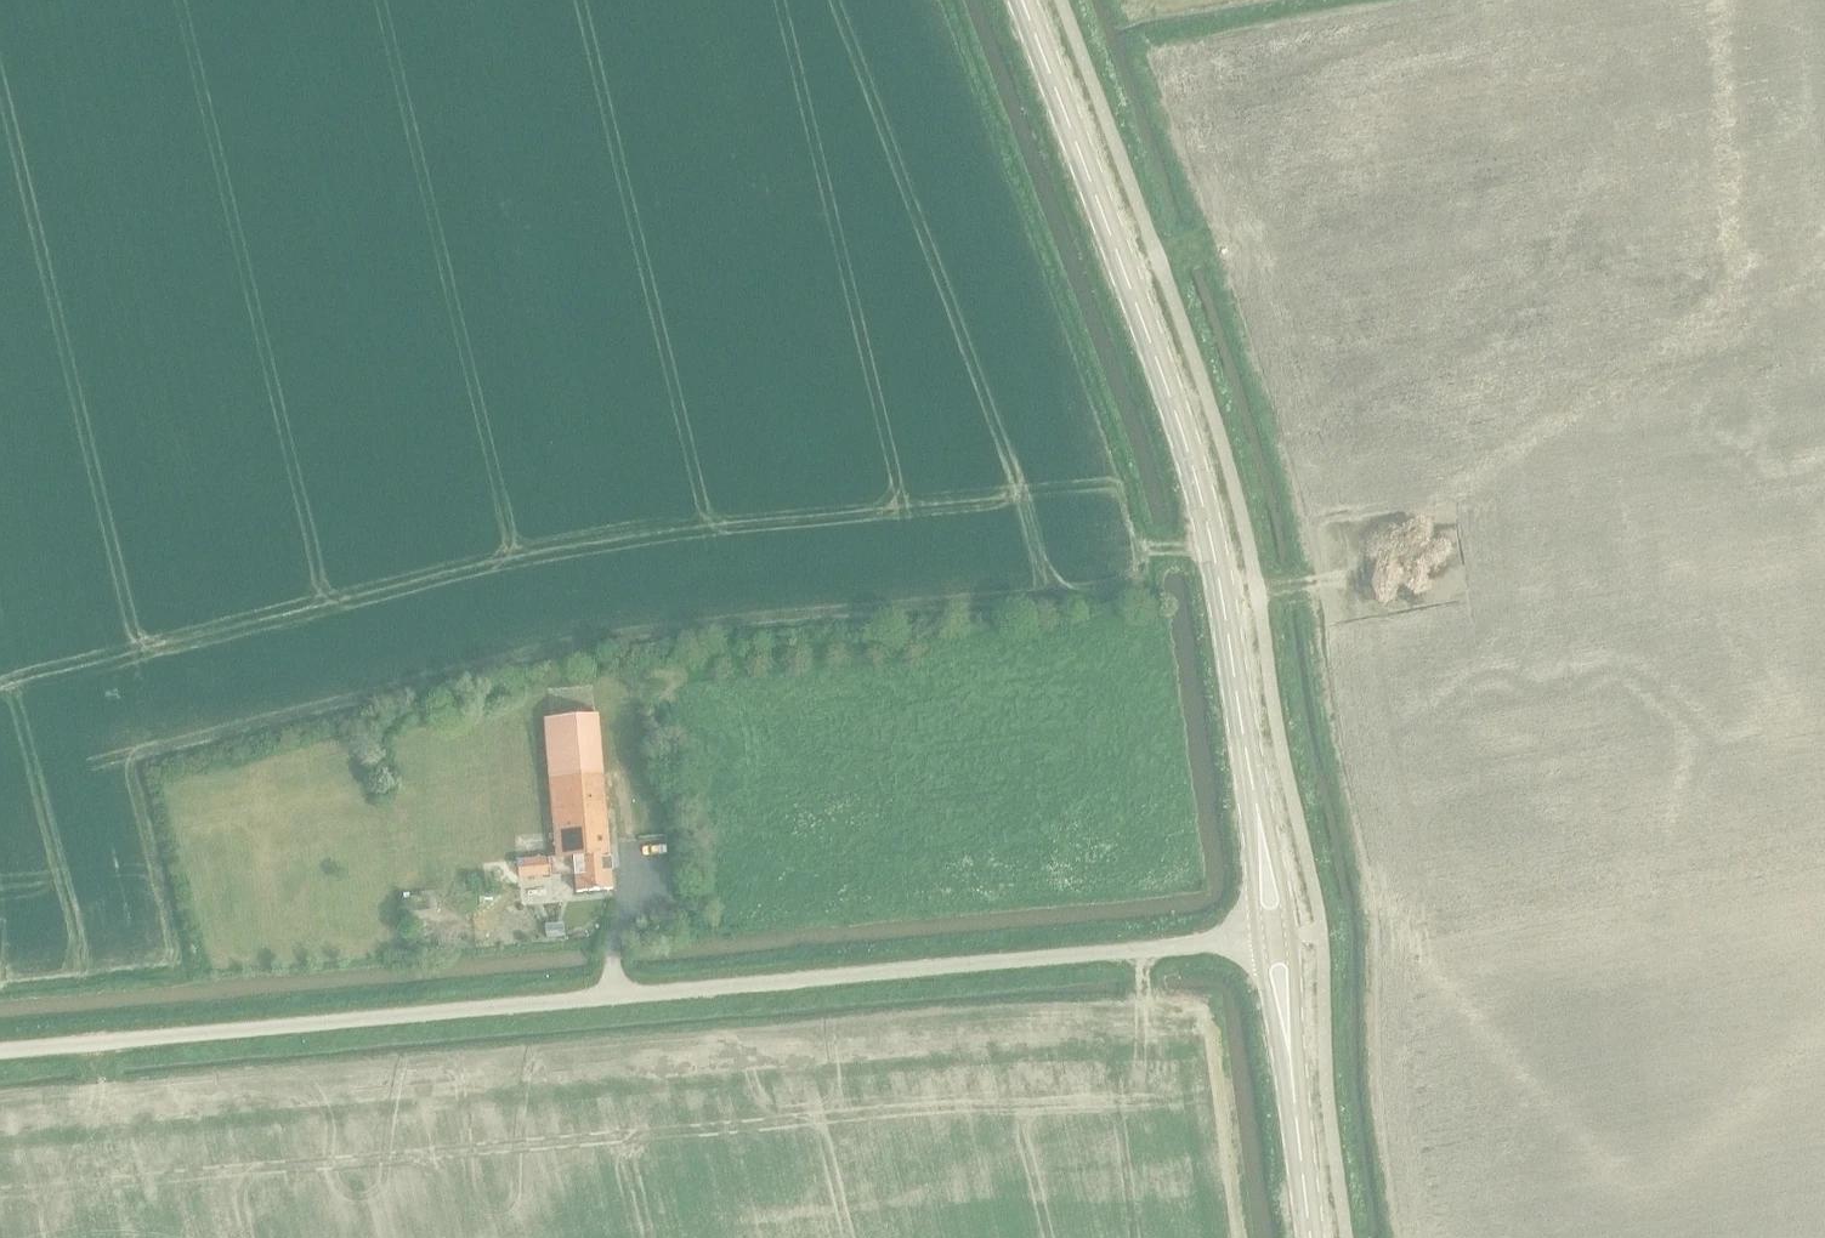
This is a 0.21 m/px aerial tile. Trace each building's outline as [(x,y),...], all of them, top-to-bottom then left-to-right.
[(597,709),(591,710),(589,680),(545,683),(547,713),(543,713),(556,858),(573,856),(576,891),(612,888),(597,709)] [(517,860),(518,876),(550,874),(548,857),(517,860)]
